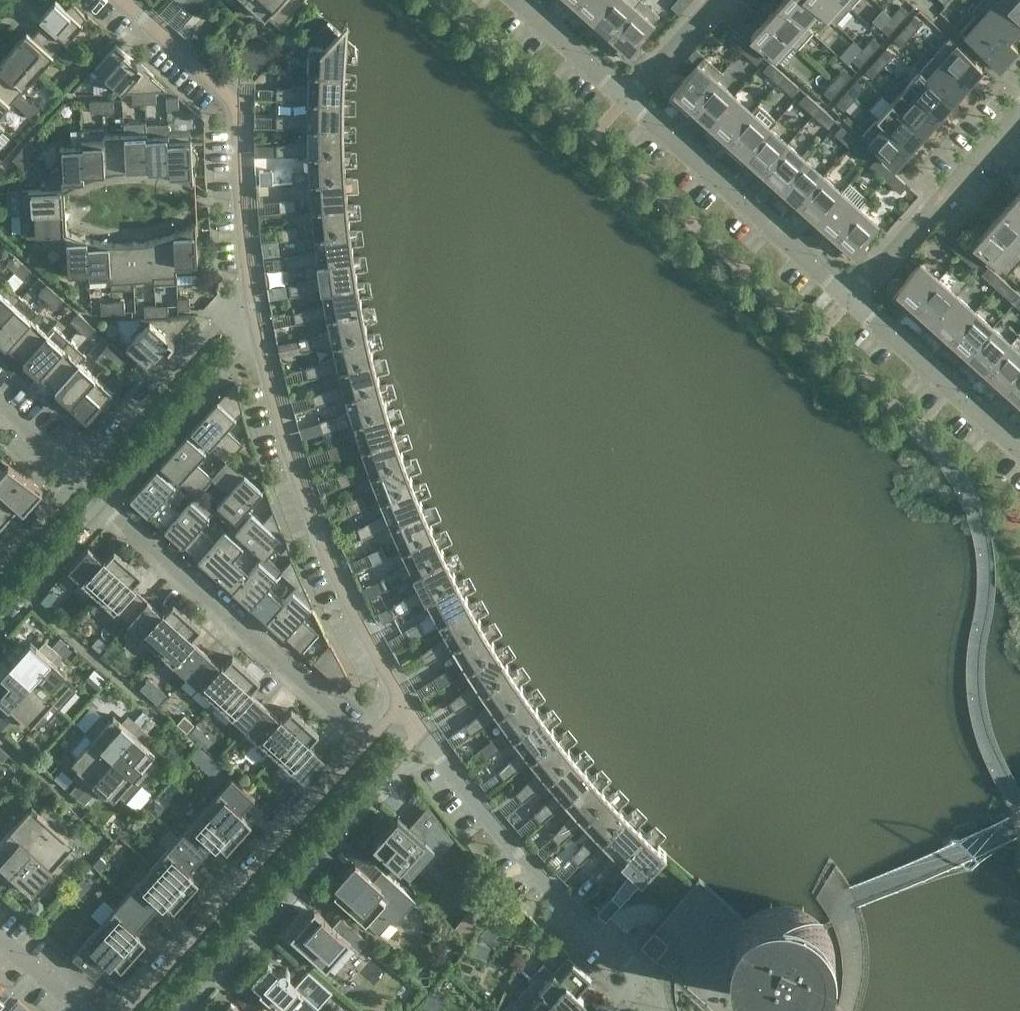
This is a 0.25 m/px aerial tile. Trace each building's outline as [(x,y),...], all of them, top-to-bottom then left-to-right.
[(87,17),(73,1),(66,8),(57,0),(54,0),(46,9),(48,10),(42,18),(45,21),(39,28),(60,47),(56,52),(65,60),(73,51),(64,43),(87,17)] [(183,4),(191,12),(201,0),(186,0),(183,4)] [(257,10),(260,8),(280,26),(303,0),(302,0),(246,0),(257,10)] [(608,0),(575,0),(570,5),(577,11),(575,12),(587,23),(608,0)] [(587,23),(598,33),(600,31),(606,37),(640,0),(608,0),(587,23)] [(606,37),(613,43),(611,44),(623,55),(627,57),(631,58),(635,56),(638,53),(640,49),(639,44),(636,41),(659,15),(642,0),(640,0),(606,37)] [(780,2),(812,31),(813,30),(806,24),(819,9),(826,16),(827,15),(811,0),(782,0),(780,2)] [(843,0),(811,0),(827,15),(826,16),(835,24),(850,7),(843,0)] [(997,0),(981,0),(974,8),(1016,46),(1017,45),(1008,37),(1019,24),(1019,20),(997,0)] [(1019,20),(1019,0),(997,0),(1019,20)] [(812,31),(780,2),(766,18),(798,47),(812,31)] [(905,15),(897,8),(891,15),(899,22),(905,15)] [(977,12),(960,30),(1000,65),(1016,46),(974,8),(973,9),(977,12)] [(893,29),(899,22),(891,15),(885,22),(893,29)] [(798,47),(766,18),(751,35),(783,64),(798,47)] [(918,26),(910,19),(904,26),(912,33),(918,26)] [(309,43),(308,72),(345,73),(346,49),(347,35),(347,20),(338,31),(327,21),(317,32),(317,44),(309,43)] [(906,40),(912,33),(904,26),(898,33),(906,40)] [(56,52),(60,47),(39,28),(32,36),(29,32),(22,40),(20,38),(12,48),(39,72),(56,52)] [(741,50),(748,41),(735,30),(728,38),(741,50)] [(247,62),(264,43),(255,35),(238,54),(247,62)] [(981,66),(949,37),(934,53),(967,82),(981,66)] [(877,47),(869,40),(863,47),(871,54),(877,47)] [(762,54),(748,41),(741,50),(755,62),(762,54)] [(131,57),(115,43),(95,65),(112,80),(113,92),(132,91),(144,90),(155,89),(167,89),(152,76),(154,74),(133,55),(131,57)] [(255,69),(272,51),(264,43),(247,62),(255,69)] [(864,61),(871,54),(863,47),(856,54),(864,61)] [(39,72),(12,48),(3,57),(5,59),(0,64),(0,67),(2,69),(0,72),(0,81),(17,96),(13,100),(22,108),(30,99),(21,91),(39,72)] [(74,68),(83,59),(73,51),(65,60),(74,68)] [(889,59),(881,52),(875,58),(883,66),(889,59)] [(967,82),(934,53),(920,70),(952,98),(967,82)] [(704,55),(681,81),(677,79),(673,78),(669,80),(666,83),(664,87),(665,92),(668,95),(680,106),(681,105),(687,110),(722,71),(704,55)] [(877,72),(883,66),(875,58),(869,65),(877,72)] [(784,74),(772,62),(764,71),(777,82),(784,74)] [(952,98),(920,70),(906,86),(938,114),(952,98)] [(722,71),(687,110),(694,116),(692,117),(704,128),(734,95),(717,80),(723,72),(722,71)] [(345,73),(308,72),(307,85),(276,87),(276,98),(307,99),(344,100),(344,89),(342,89),(342,75),(345,74),(345,73)] [(842,86),(848,79),(840,72),(834,79),(842,86)] [(798,86),(784,74),(777,82),(790,94),(798,86)] [(842,86),(834,79),(828,86),(836,93),(842,86)] [(17,96),(0,81),(0,115),(13,100),(17,96)] [(854,98),(861,91),(853,84),(846,91),(854,98)] [(938,114),(906,86),(891,102),(923,130),(938,114)] [(156,101),(155,89),(144,90),(144,101),(156,101)] [(144,101),(144,90),(132,91),(133,102),(144,101)] [(854,98),(846,91),(840,97),(848,105),(854,98)] [(820,106),(807,94),(800,102),(813,114),(820,106)] [(178,107),(178,95),(166,96),(166,107),(178,107)] [(734,95),(704,128),(716,138),(717,137),(723,142),(751,111),(734,95)] [(102,110),(101,98),(89,99),(90,110),(102,110)] [(113,109),(113,98),(101,98),(102,110),(113,109)] [(31,116),(39,107),(30,99),(22,108),(31,116)] [(344,100),(307,99),(307,112),(276,116),(276,126),(307,126),(344,126),(344,115),(341,115),(341,101),(344,101),(344,100)] [(923,130),(891,102),(877,118),(909,147),(923,130)] [(833,118),(820,106),(813,114),(826,126),(833,118)] [(751,111),(723,142),(730,148),(728,150),(740,160),(769,127),(767,124),(772,119),(759,107),(754,113),(751,111)] [(909,147),(877,118),(862,135),(894,163),(909,147)] [(146,124),(146,131),(149,168),(158,167),(158,170),(170,173),(171,173),(168,133),(167,122),(146,124)] [(344,126),(307,126),(307,139),(276,144),(277,154),(307,153),(307,154),(344,152),(344,142),(342,141),(341,128),(344,127),(344,126)] [(856,138),(843,126),(836,135),(848,146),(856,138)] [(102,127),(80,129),(82,144),(84,178),(85,178),(96,174),(96,171),(106,170),(102,127)] [(104,127),(102,127),(106,170),(106,171),(118,169),(118,166),(127,166),(124,133),(104,134),(104,127)] [(769,127),(740,160),(751,170),(753,169),(759,174),(787,143),(769,127)] [(146,131),(124,133),(127,166),(136,165),(136,168),(148,169),(148,168),(149,168),(146,131)] [(191,132),(168,133),(171,173),(179,172),(179,176),(193,182),(191,132)] [(869,150),(856,138),(848,146),(862,158),(869,150)] [(36,148),(28,140),(20,149),(29,157),(36,148)] [(787,143),(759,174),(765,180),(764,182),(775,192),(805,159),(787,143)] [(56,167),(49,175),(65,188),(76,182),(75,178),(84,178),(82,144),(60,145),(61,167),(56,167)] [(21,165),(29,157),(20,149),(12,158),(21,165)] [(344,152),(307,154),(308,166),(277,172),(278,183),(309,181),(346,179),(345,168),(343,168),(342,154),(344,153),(344,152)] [(892,170),(878,158),(871,167),(884,178),(892,170)] [(805,159),(775,192),(787,202),(789,201),(795,206),(823,175),(805,159)] [(273,184),(272,169),(259,170),(260,184),(273,184)] [(905,182),(892,170),(884,178),(898,190),(905,182)] [(42,187),(19,189),(19,187),(7,188),(8,211),(20,210),(20,211),(63,209),(62,200),(65,200),(64,189),(65,188),(49,175),(42,183),(42,187)] [(823,175),(795,206),(801,212),(800,214),(811,224),(841,191),(823,175)] [(346,179),(309,181),(311,208),(347,205),(347,194),(344,195),(343,180),(346,180),(346,179)] [(859,207),(841,191),(811,224),(823,234),(824,233),(831,238),(859,207)] [(1017,194),(1002,211),(1019,227),(1019,198),(1017,194)] [(295,209),(294,198),(279,199),(280,211),(295,209)] [(347,205),(311,208),(313,235),(350,231),(349,220),(347,221),(347,205)] [(859,207),(831,238),(837,244),(835,246),(848,257),(852,259),(856,259),(860,257),(863,254),(864,250),(863,246),(861,242),(877,223),(859,207)] [(63,209),(20,211),(21,234),(45,233),(45,237),(53,244),(67,229),(66,217),(63,218),(63,209)] [(1002,211),(988,227),(1019,256),(1019,227),(1002,211)] [(183,232),(174,233),(176,282),(177,282),(177,272),(198,271),(196,221),(182,228),(183,232)] [(298,237),(297,226),(281,227),(283,239),(298,237)] [(988,227),(973,243),(1007,274),(1019,259),(1019,256),(988,227)] [(79,238),(78,234),(67,229),(53,244),(61,252),(65,251),(67,272),(89,271),(89,277),(87,237),(79,238)] [(350,231),(313,235),(315,248),(300,252),(302,265),(317,263),(354,257),(352,247),(350,247),(348,233),(350,232),(350,231)] [(173,233),(161,237),(162,240),(152,240),(152,239),(155,283),(176,282),(174,233),(173,233)] [(967,247),(954,235),(946,243),(960,255),(967,247)] [(88,237),(87,237),(89,277),(111,276),(111,289),(112,289),(109,242),(100,243),(100,240),(88,237)] [(140,244),(131,244),(134,287),(133,278),(154,277),(154,283),(155,283),(152,239),(140,241),(140,244)] [(110,242),(109,242),(112,289),(134,287),(131,244),(122,245),(122,242),(110,241),(110,242)] [(981,259),(967,247),(960,255),(973,267),(981,259)] [(26,256),(35,264),(43,256),(34,248),(26,256)] [(302,265),(300,252),(285,256),(286,267),(302,265)] [(15,271),(23,262),(14,254),(6,262),(15,271)] [(51,263),(43,256),(35,264),(43,272),(51,263)] [(354,257),(317,263),(319,275),(304,279),(307,292),(321,290),(358,284),(356,273),(353,273),(351,259),(354,258),(354,257)] [(23,278),(31,269),(23,262),(15,271),(23,278)] [(920,262),(904,280),(900,278),(895,278),(891,280),(888,283),(887,287),(888,291),(890,295),(903,306),(904,304),(910,310),(939,278),(920,262)] [(1003,279),(990,267),(983,275),(996,287),(1003,279)] [(939,278),(910,310),(917,315),(915,317),(927,328),(957,295),(939,278)] [(307,292),(304,279),(289,284),(291,295),(307,292)] [(1016,290),(1003,279),(996,287),(1009,299),(1016,290)] [(0,287),(0,320),(21,296),(5,281),(0,287)] [(39,292),(47,299),(55,291),(46,283),(39,292)] [(358,284),(321,290),(323,302),(309,307),(311,319),(326,317),(362,309),(360,299),(358,299),(356,285),(358,284)] [(56,307),(64,299),(55,291),(47,299),(56,307)] [(974,311),(957,295),(927,328),(938,338),(940,336),(946,342),(974,311)] [(0,320),(0,338),(1,338),(2,337),(9,342),(31,317),(38,310),(21,296),(0,320)] [(177,297),(178,309),(190,308),(189,297),(177,297)] [(124,300),(112,301),(113,312),(125,312),(124,300)] [(113,312),(112,301),(101,301),(101,313),(113,312)] [(144,305),(145,317),(156,316),(156,304),(144,305)] [(168,304),(156,304),(156,316),(166,315),(168,315),(168,304)] [(311,319),(309,307),(294,311),(296,322),(311,319)] [(368,335),(365,325),(363,325),(360,311),(362,310),(362,309),(326,317),(329,329),(314,334),(317,346),(332,343),(368,335)] [(974,311),(946,342),(952,347),(951,349),(963,360),(992,327),(974,311)] [(80,328),(87,320),(79,312),(71,320),(80,328)] [(156,316),(145,317),(140,317),(141,329),(126,346),(148,366),(163,350),(164,351),(183,331),(181,329),(195,314),(168,315),(166,315),(156,316)] [(31,317),(9,342),(15,348),(14,350),(23,359),(47,332),(31,317)] [(96,327),(87,320),(80,328),(88,336),(96,327)] [(47,332),(23,359),(33,367),(34,365),(41,371),(70,339),(54,325),(47,332)] [(992,327),(963,360),(974,370),(976,368),(982,374),(1010,343),(992,327)] [(317,346),(314,334),(299,339),(302,350),(317,346)] [(374,361),(371,350),(369,351),(365,337),(368,336),(368,335),(332,343),(335,356),(320,361),(324,373),(338,370),(374,361)] [(70,339),(41,371),(48,377),(46,379),(55,387),(86,354),(70,339)] [(112,357),(119,348),(111,341),(103,349),(112,357)] [(982,374),(988,380),(987,381),(998,392),(1019,367),(1019,351),(1010,343),(982,374)] [(128,356),(119,348),(112,357),(120,365),(128,356)] [(86,354),(55,387),(65,396),(67,394),(73,400),(96,375),(80,361),(87,354),(86,354)] [(324,373),(320,361),(305,367),(308,377),(324,373)] [(374,361),(338,370),(341,382),(327,388),(331,400),(345,396),(380,386),(378,376),(375,377),(372,363),(374,362),(374,361)] [(998,392),(1010,402),(1011,400),(1018,406),(1019,403),(1019,367),(998,392)] [(96,375),(73,400),(80,406),(78,408),(88,417),(98,407),(106,412),(117,395),(96,375)] [(226,427),(243,409),(235,381),(206,414),(210,418),(205,423),(201,419),(192,429),(209,444),(208,445),(225,459),(225,460),(227,458),(228,459),(239,447),(238,446),(242,441),(226,427)] [(380,386),(345,396),(348,407),(334,416),(338,427),(353,423),(388,412),(385,401),(383,402),(379,389),(381,387),(380,386)] [(331,400),(327,388),(312,394),(315,404),(331,400)] [(388,412),(353,423),(361,449),(396,437),(393,427),(390,427),(386,414),(388,413),(388,412)] [(338,427),(334,416),(320,420),(323,431),(338,427)] [(194,461),(208,445),(209,444),(192,429),(175,448),(180,452),(175,457),(171,453),(161,463),(162,463),(178,478),(178,479),(194,494),(195,494),(196,493),(211,476),(210,476),(194,461)] [(396,437),(361,449),(370,474),(405,462),(401,452),(399,453),(394,439),(396,438),(396,437)] [(346,453),(343,442),(328,447),(332,458),(346,453)] [(246,507),(262,489),(228,459),(227,458),(225,460),(225,459),(210,476),(211,476),(228,492),(213,508),(212,509),(229,525),(230,524),(245,507),(246,507)] [(405,462),(370,474),(380,500),(414,486),(410,476),(408,477),(403,464),(405,463),(405,462)] [(8,463),(0,472),(0,487),(19,504),(24,508),(41,489),(42,487),(8,463)] [(163,495),(178,479),(178,478),(162,463),(145,482),(149,486),(145,491),(140,487),(130,497),(144,509),(165,528),(181,510),(180,510),(163,495)] [(356,479),(352,469),(337,474),(341,485),(356,479)] [(424,511),(420,501),(418,502),(412,489),(415,487),(414,486),(380,500),(385,512),(372,519),(377,531),(391,525),(424,511)] [(0,487),(0,516),(5,520),(19,504),(0,487)] [(198,525),(212,509),(213,508),(196,493),(195,494),(194,494),(180,510),(181,510),(165,528),(172,534),(176,530),(181,534),(177,538),(199,558),(215,540),(198,525)] [(366,505),(361,495),(347,500),(351,511),(366,505)] [(245,507),(230,524),(246,539),(263,554),(263,555),(264,554),(265,556),(275,545),(281,551),(287,544),(279,525),(273,509),(262,522),(246,507),(245,507)] [(424,511),(391,525),(401,550),(435,535),(431,525),(428,526),(423,513),(425,512),(424,511)] [(377,531),(372,519),(358,527),(362,537),(377,531)] [(231,555),(246,539),(230,524),(229,525),(215,540),(199,558),(206,565),(210,560),(215,564),(211,569),(233,589),(248,571),(231,555)] [(446,559),(442,549),(439,550),(433,537),(435,536),(435,535),(401,550),(407,562),(394,570),(400,581),(413,575),(446,559)] [(68,568),(98,595),(128,561),(115,549),(105,560),(88,546),(68,568)] [(387,556),(383,546),(369,553),(373,563),(387,556)] [(267,588),(281,571),(280,570),(280,569),(265,556),(264,554),(263,555),(263,554),(248,571),(233,589),(240,595),(244,591),(249,595),(245,599),(267,619),(282,602),(282,601),(267,588)] [(292,558),(281,571),(297,585),(302,580),(292,558)] [(458,582),(453,573),(451,574),(445,561),(447,560),(446,559),(413,575),(419,587),(406,595),(412,606),(425,599),(458,582)] [(128,561),(98,595),(128,622),(148,599),(132,585),(142,573),(128,561)] [(400,581),(394,570),(381,579),(385,588),(400,581)] [(302,616),(313,604),(302,580),(297,585),(282,601),(282,602),(267,619),(274,626),(278,621),(283,625),(279,630),(302,650),(319,631),(302,616)] [(471,605),(466,596),(464,597),(457,585),(459,583),(458,582),(425,599),(432,612),(419,621),(425,631),(439,623),(471,605)] [(412,606),(406,595),(393,604),(398,613),(412,606)] [(164,613),(148,599),(128,622),(157,648),(187,614),(174,602),(164,613)] [(484,628),(479,619),(477,620),(469,608),(471,606),(471,605),(439,623),(445,635),(433,644),(439,654),(452,647),(484,628)] [(187,614),(157,648),(187,675),(207,652),(197,643),(196,632),(201,626),(187,614)] [(425,631),(419,621),(406,628),(411,638),(425,631)] [(484,628),(452,647),(466,670),(498,651),(492,642),(490,643),(483,631),(484,629),(484,628)] [(100,650),(106,643),(98,636),(92,642),(100,650)] [(18,638),(2,656),(31,682),(58,651),(51,644),(44,652),(31,640),(26,645),(18,638)] [(352,682),(330,641),(313,661),(345,689),(352,682)] [(439,654),(433,644),(420,653),(426,663),(439,654)] [(117,655),(108,647),(101,654),(111,662),(117,655)] [(65,657),(58,651),(31,682),(59,707),(60,707),(76,689),(68,682),(73,677),(59,664),(65,657)] [(512,673),(506,664),(504,665),(497,653),(498,652),(498,651),(466,670),(473,681),(462,691),(469,701),(481,693),(512,673)] [(217,661),(207,652),(187,675),(216,700),(246,666),(233,655),(228,660),(217,661)] [(2,656),(0,659),(0,696),(3,699),(0,702),(0,709),(3,712),(31,682),(2,656)] [(260,679),(246,666),(216,700),(246,727),(266,704),(256,696),(255,685),(260,679)] [(95,667),(86,677),(98,688),(107,678),(95,667)] [(453,678),(447,669),(434,677),(440,686),(453,678)] [(527,695),(521,686),(519,687),(511,675),(513,674),(512,673),(481,693),(489,704),(477,714),(485,724),(497,716),(527,695)] [(150,676),(140,686),(159,703),(168,693),(150,676)] [(31,682),(3,712),(10,719),(17,711),(31,724),(36,719),(39,721),(47,721),(59,707),(31,682)] [(469,701),(462,691),(449,701),(456,710),(469,701)] [(527,695),(497,716),(513,738),(542,716),(536,707),(534,709),(526,697),(527,695)] [(276,714),(266,704),(246,727),(275,754),(306,720),(292,707),(287,713),(276,714)] [(101,712),(85,730),(114,756),(141,725),(134,719),(128,726),(114,714),(109,719),(101,712)] [(485,724),(477,714),(465,725),(472,733),(485,724)] [(188,729),(193,723),(185,716),(180,721),(188,729)] [(529,760),(558,737),(552,728),(550,730),(541,718),(543,717),(542,716),(513,738),(521,748),(510,759),(518,769),(529,760)] [(319,732),(306,720),(275,754),(305,781),(325,758),(315,748),(314,738),(319,732)] [(142,739),(148,731),(141,725),(114,756),(142,782),(159,763),(151,756),(156,751),(142,739)] [(76,756),(72,760),(85,773),(79,780),(86,787),(114,756),(85,730),(68,749),(76,756)] [(547,781),(575,757),(568,749),(566,750),(557,739),(559,738),(558,737),(529,760),(537,770),(527,780),(535,790),(547,781)] [(500,747),(493,738),(481,747),(488,756),(500,747)] [(3,760),(9,753),(0,744),(0,758),(3,760)] [(215,773),(221,766),(202,749),(195,755),(215,773)] [(114,756),(86,787),(93,793),(100,786),(114,798),(118,793),(126,800),(142,782),(114,756)] [(564,802),(592,777),(585,769),(583,771),(574,760),(576,758),(575,757),(547,781),(555,791),(545,802),(553,811),(564,802)] [(518,769),(510,759),(498,770),(505,779),(518,769)] [(232,776),(206,806),(239,836),(252,822),(246,817),(245,806),(255,796),(232,776)] [(583,822),(610,797),(602,789),(601,791),(592,780),(593,778),(592,777),(564,802),(573,811),(563,822),(572,832),(583,822)] [(535,790),(527,780),(516,792),(523,800),(535,790)] [(286,801),(276,791),(266,801),(276,812),(286,801)] [(154,810),(161,801),(156,796),(148,805),(154,810)] [(601,842),(628,816),(620,808),(619,810),(609,800),(610,798),(610,797),(583,822),(591,831),(582,843),(591,852),(601,842)] [(553,811),(545,802),(534,814),(541,822),(553,811)] [(32,804),(11,828),(32,847),(60,816),(53,810),(46,817),(32,804)] [(398,816),(373,843),(409,875),(434,848),(440,853),(454,837),(428,805),(409,826),(398,816)] [(206,806),(179,835),(202,855),(211,845),(221,845),(227,850),(239,836),(206,806)] [(60,816),(32,847),(61,873),(77,854),(70,847),(74,842),(60,829),(67,822),(60,816)] [(621,861),(647,835),(639,827),(637,829),(627,819),(629,817),(628,816),(601,842),(610,851),(601,863),(610,872),(621,861)] [(572,832),(563,822),(552,835),(560,843),(572,832)] [(127,839),(135,830),(130,825),(122,834),(127,839)] [(0,840),(0,860),(4,864),(0,868),(0,873),(5,877),(32,847),(11,828),(0,840)] [(179,835),(153,864),(187,895),(199,881),(193,876),(193,865),(202,855),(179,835)] [(620,904),(666,853),(660,848),(658,845),(656,847),(646,837),(647,835),(621,861),(633,872),(612,895),(620,904)] [(591,852),(582,843),(572,855),(579,863),(591,852)] [(32,847),(5,877),(12,884),(18,877),(32,889),(37,884),(45,891),(61,873),(32,847)] [(95,863),(100,868),(106,861),(101,856),(95,863)] [(610,872),(601,863),(591,875),(599,883),(610,872)] [(153,864),(127,894),(149,914),(158,904),(169,904),(174,909),(187,895),(153,864)] [(395,923),(416,900),(382,869),(373,879),(357,864),(347,876),(345,874),(338,882),(341,885),(334,893),(379,933),(391,920),(395,923)] [(92,884),(83,876),(69,892),(76,898),(75,899),(77,901),(78,900),(92,884)] [(640,945),(714,1010),(817,1010),(830,997),(822,990),(828,982),(831,974),(834,962),(835,955),(835,953),(834,946),(833,941),(830,934),(825,925),(820,918),(814,913),(809,911),(799,905),(789,903),(780,903),(777,903),(769,904),(766,905),(760,907),(752,912),(748,915),(743,919),(698,879),(640,945)] [(127,894),(100,923),(134,954),(146,940),(140,935),(140,924),(149,914),(127,894)] [(333,920),(341,912),(323,897),(316,906),(333,920)] [(484,917),(472,906),(455,927),(467,937),(484,917)] [(291,936),(327,968),(350,942),(358,950),(368,939),(341,915),(333,925),(317,911),(309,920),(307,918),(291,936)] [(73,954),(95,974),(105,963),(116,963),(121,968),(134,954),(100,923),(73,954)] [(507,938),(499,932),(493,939),(501,946),(507,938)] [(489,955),(491,944),(476,941),(474,952),(489,955)] [(529,978),(566,1010),(576,1010),(586,999),(577,991),(591,976),(568,955),(553,971),(543,962),(529,978)] [(308,970),(295,984),(288,978),(289,975),(290,972),(289,969),(285,967),(281,967),(278,970),(278,969),(274,973),(264,965),(250,980),(261,990),(259,991),(277,1007),(280,1009),(284,1010),(288,1009),(292,1005),(299,1010),(312,1010),(317,1006),(318,1007),(332,991),(308,970)] [(529,978),(528,978),(531,981),(517,996),(525,1003),(518,1010),(566,1010),(529,978)] [(449,999),(436,987),(421,1004),(429,1010),(438,1010),(449,999)] [(231,1002),(223,1010),(241,1010),(231,1002)]
